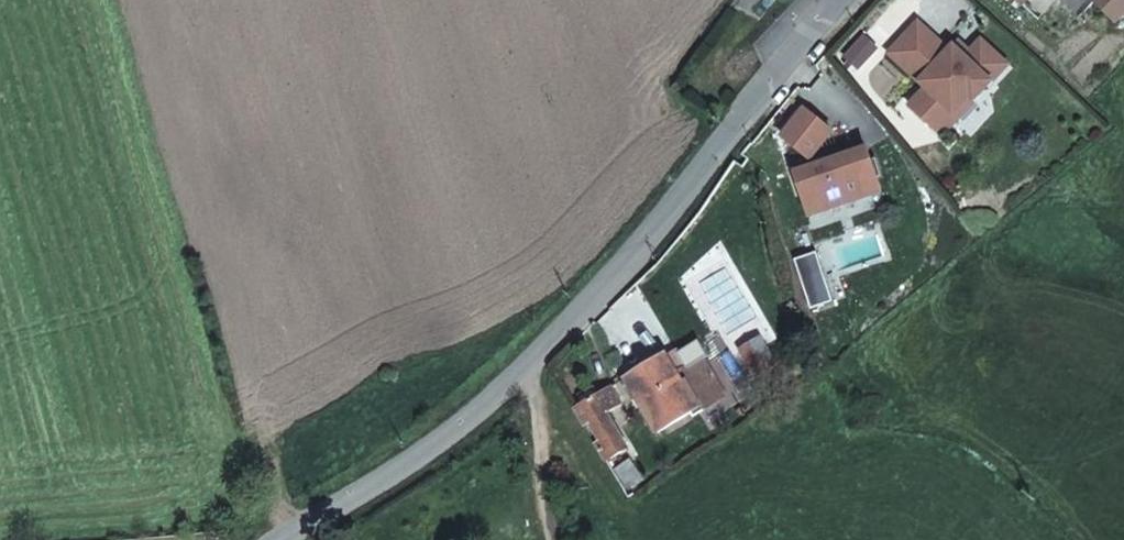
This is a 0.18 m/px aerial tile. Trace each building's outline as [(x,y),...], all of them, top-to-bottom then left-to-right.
[(950,51),(919,22),(889,54),(926,88),(909,106),(932,127),(949,108),(954,113),(970,95),(973,99),(991,81),(987,77),(1002,61),(981,41),(966,57),(954,46),(950,51)] [(949,108),(932,127),(940,135),(973,99),(970,95),(954,113),(949,108)] [(803,109),(781,136),(809,158),(830,131),(803,109)] [(867,147),(794,172),(799,185),(805,183),(815,213),(867,196),(863,182),(883,176),(876,157),(871,159),(867,147)] [(813,252),(791,260),(807,309),(830,302),(813,252)] [(762,341),(742,353),(756,376),(775,364),(762,341)] [(626,380),(658,433),(693,412),(698,410),(700,414),(728,397),(705,360),(678,376),(666,356),(626,380)] [(613,388),(576,410),(606,461),(628,449),(607,412),(621,405),(613,388)] [(631,462),(615,471),(629,490),(643,480),(631,462)]
